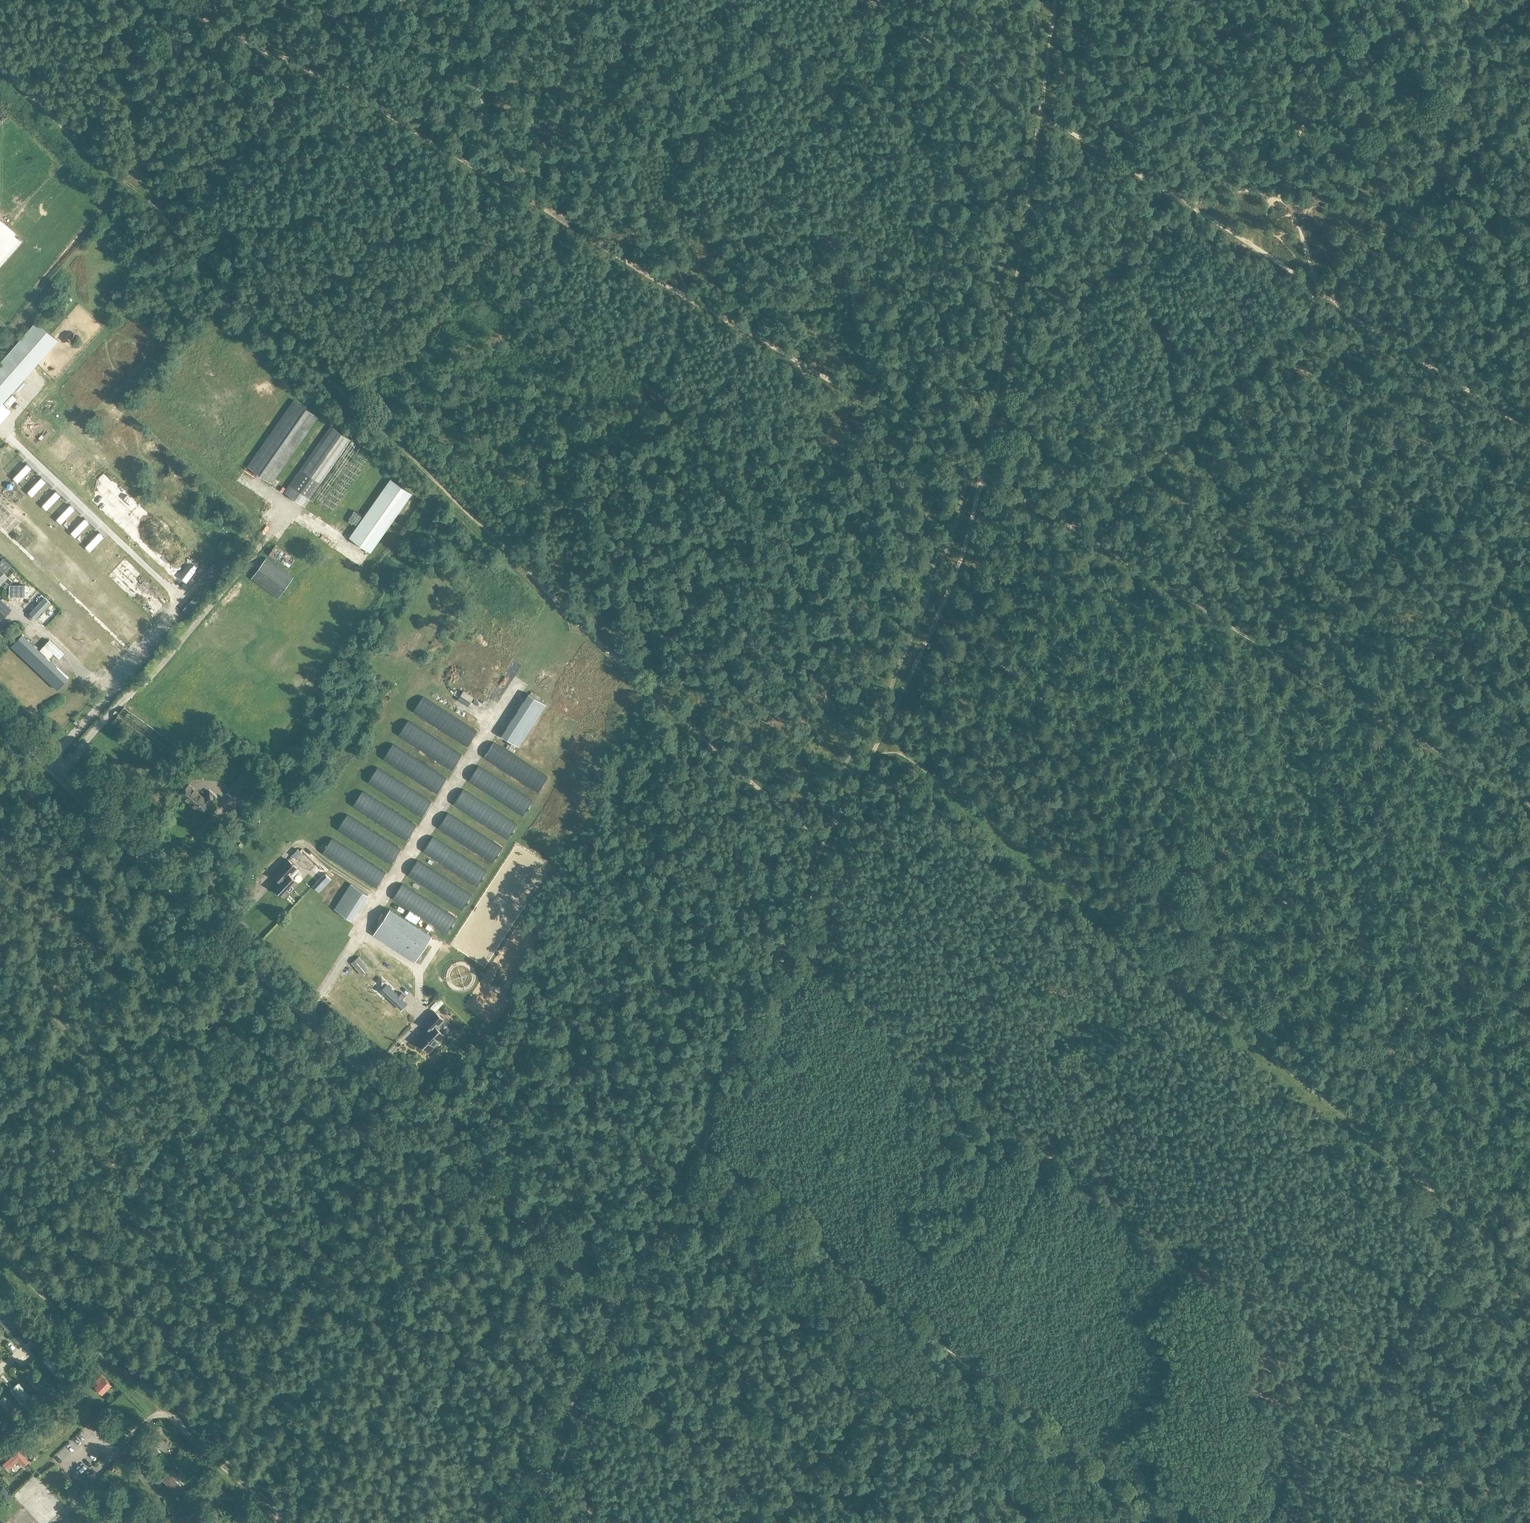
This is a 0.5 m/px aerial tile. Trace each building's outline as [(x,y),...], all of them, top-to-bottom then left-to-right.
[(0,361),(0,405),(58,338),(36,319),(0,361)] [(43,392),(25,412),(29,415),(47,396),(43,392)] [(293,399),(247,465),(272,483),(318,416),(293,399)] [(122,413),(113,422),(117,426),(126,417),(122,413)] [(331,425),(289,484),(284,492),(305,506),(352,439),(331,425)] [(123,432),(126,436),(134,431),(131,427),(123,432)] [(127,437),(132,442),(141,432),(136,428),(127,437)] [(69,440),(89,458),(93,453),(73,436),(69,440)] [(152,458),(158,450),(151,445),(145,453),(152,458)] [(361,464),(366,458),(354,449),(349,455),(361,464)] [(95,463),(98,467),(107,459),(103,455),(95,463)] [(101,468),(104,472),(111,466),(108,462),(101,468)] [(18,482),(32,468),(27,463),(13,478),(18,482)] [(110,477),(116,469),(112,466),(106,474),(110,477)] [(114,481),(122,474),(118,470),(111,478),(114,481)] [(124,474),(117,483),(121,486),(128,478),(124,474)] [(33,496),(47,482),(42,477),(28,492),(33,496)] [(343,479),(332,479),(332,491),(332,499),(339,499),(339,489),(343,489),(343,479)] [(390,479),(354,530),(348,539),(369,553),(411,494),(390,479)] [(190,481),(182,488),(185,492),(194,485),(190,481)] [(127,482),(123,488),(130,493),(134,487),(127,482)] [(47,510),(61,495),(56,491),(42,505),(47,510)] [(23,504),(17,510),(20,513),(26,508),(23,504)] [(61,523),(75,509),(70,504),(57,519),(61,523)] [(157,521),(164,510),(159,507),(152,519),(157,521)] [(22,515),(25,519),(32,513),(29,509),(22,515)] [(76,537),(89,522),(85,518),(71,532),(76,537)] [(90,551),(104,536),(99,532),(85,546),(90,551)] [(72,554),(68,558),(75,566),(79,561),(72,554)] [(266,557),(251,578),(278,597),(293,576),(266,557)] [(21,604),(44,626),(97,676),(112,660),(79,628),(54,605),(30,582),(11,565),(4,558),(0,562),(0,584),(21,604)] [(77,568),(83,573),(91,565),(85,560),(77,568)] [(187,613),(200,599),(196,595),(183,609),(187,613)] [(1,619),(11,609),(1,599),(0,600),(0,618),(1,619)] [(177,627),(185,618),(181,614),(173,623),(177,627)] [(22,633),(11,645),(37,670),(57,690),(69,677),(68,676),(73,671),(64,663),(59,668),(46,655),(22,633)] [(124,655),(133,647),(122,636),(113,644),(124,655)] [(20,676),(24,680),(30,674),(26,670),(20,676)] [(35,679),(28,687),(32,690),(39,682),(35,679)] [(44,698),(49,691),(39,685),(35,692),(44,698)] [(464,691),(458,699),(468,706),(474,698),(464,691)] [(529,694),(502,736),(519,747),(546,705),(529,694)] [(424,696),(414,711),(468,746),(477,731),(424,696)] [(408,720),(399,735),(452,770),(462,755),(408,720)] [(494,742),(484,757),(538,792),(548,777),(494,742)] [(393,743),(383,758),(437,793),(447,778),(393,743)] [(479,765),(469,780),(523,815),(533,800),(479,765)] [(378,767),(368,782),(422,817),(432,802),(378,767)] [(189,784),(180,795),(190,803),(202,813),(203,811),(205,813),(208,813),(211,808),(211,806),(209,804),(216,796),(210,790),(204,797),(198,792),(189,784)] [(464,789),(454,804),(508,839),(518,824),(464,789)] [(363,790),(353,806),(407,840),(416,825),(363,790)] [(448,812),(439,828),(492,862),(502,847),(448,812)] [(347,814),(338,829),(391,864),(401,849),(347,814)] [(433,836),(423,851),(477,886),(487,871),(433,836)] [(332,837),(322,853),(376,887),(386,872),(332,837)] [(285,873),(273,885),(279,891),(279,894),(282,894),(285,896),(299,882),(291,875),(298,868),(289,859),(280,868),(285,873)] [(418,859),(408,875),(462,910),(472,894),(418,859)] [(312,878),(321,885),(326,880),(317,872),(312,878)] [(351,883),(335,909),(352,920),(368,894),(351,883)] [(403,883),(393,898),(447,933),(457,918),(403,883)] [(390,908),(374,934),(416,961),(432,936),(390,908)] [(359,956),(351,962),(361,975),(369,968),(359,956)] [(393,985),(387,992),(404,1008),(411,1002),(393,985)] [(431,1026),(418,1039),(429,1051),(434,1045),(436,1046),(440,1042),(439,1040),(444,1035),(437,1028),(444,1020),(435,1011),(425,1021),(431,1026)] [(14,1326),(8,1320),(9,1319),(5,1313),(3,1315),(0,1311),(0,1323),(8,1331),(12,1327),(14,1326)] [(54,1354),(50,1358),(53,1362),(51,1364),(56,1369),(58,1367),(63,1372),(67,1367),(54,1354)] [(47,1374),(55,1370),(49,1362),(42,1366),(47,1374)] [(40,1374),(35,1378),(33,1380),(46,1394),(43,1397),(48,1402),(58,1394),(40,1374)] [(111,1384),(102,1375),(96,1380),(99,1383),(96,1386),(103,1392),(111,1384)] [(14,1387),(22,1397),(23,1399),(26,1403),(27,1403),(32,1399),(25,1389),(23,1387),(20,1383),(14,1387)] [(0,1401),(11,1415),(16,1411),(5,1397),(0,1401)] [(71,1409),(79,1420),(84,1416),(76,1405),(71,1409)] [(19,1448),(3,1463),(8,1469),(16,1461),(19,1465),(21,1463),(23,1466),(29,1460),(19,1448)] [(175,1464),(162,1478),(176,1493),(182,1486),(175,1478),(182,1471),(175,1464)] [(204,1487),(198,1493),(209,1507),(216,1501),(209,1494),(215,1490),(210,1485),(205,1489),(204,1487)] [(189,1498),(172,1515),(177,1520),(186,1511),(190,1515),(195,1510),(191,1506),(194,1503),(189,1498)] [(124,1519),(128,1522),(141,1522),(130,1512),(124,1519)]
